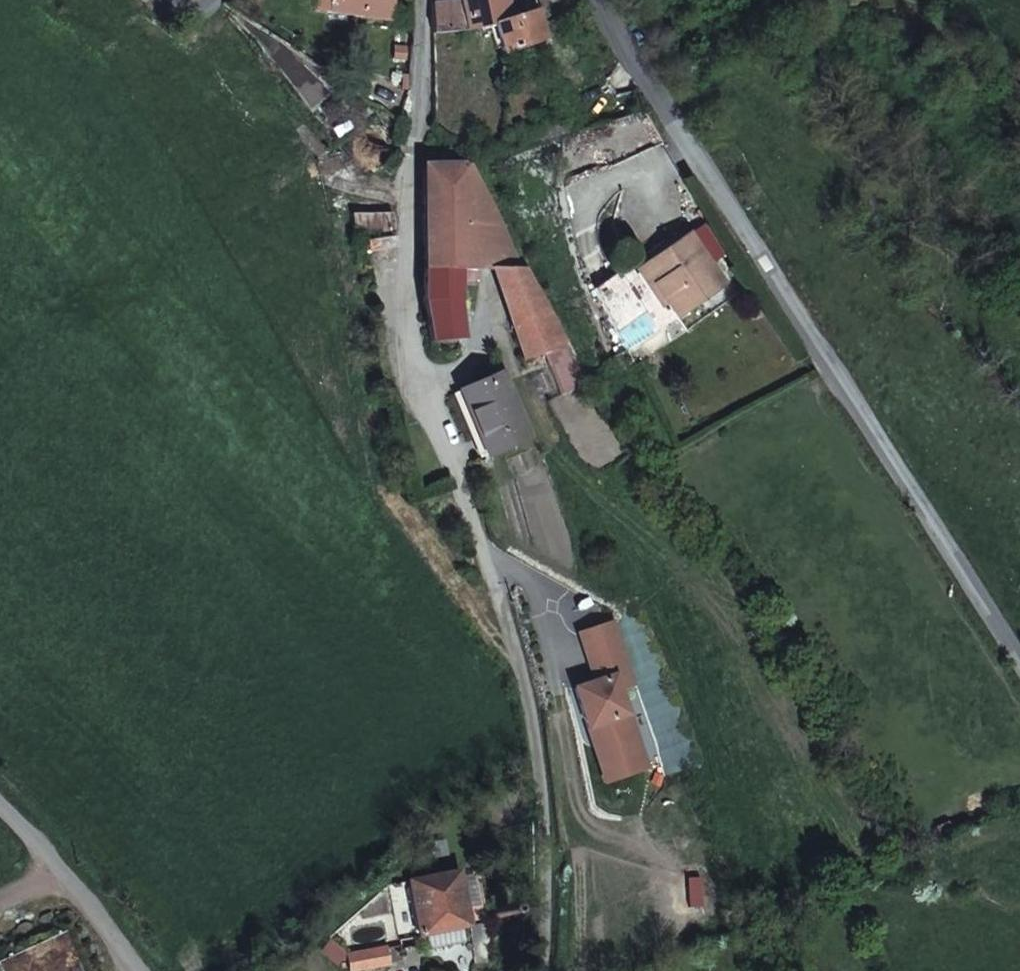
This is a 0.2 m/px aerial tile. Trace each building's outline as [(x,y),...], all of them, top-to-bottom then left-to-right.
[(328,16),(392,21),(393,0),(331,0),(328,16)] [(536,21),(576,7),(572,0),(544,0),(530,5),(531,10),(512,15),(506,0),(460,0),(460,4),(463,28),(496,23),(514,20),(520,43),(533,40),(530,23),(536,21)] [(431,30),(463,28),(460,4),(431,4),(431,30)] [(542,49),(536,21),(530,23),(533,40),(520,43),(514,20),(496,23),(501,57),(542,49)] [(517,246),(467,167),(428,169),(420,309),(434,359),(441,373),(462,359),(451,310),(461,307),(459,294),(452,295),(450,277),(464,276),(463,264),(480,261),(521,354),(539,346),(569,332),(517,246)] [(395,235),(393,210),(352,213),(354,238),(395,235)] [(678,315),(724,284),(688,232),(636,266),(649,286),(655,283),(678,315)] [(617,265),(592,282),(623,347),(658,323),(617,265)] [(595,375),(569,332),(539,346),(566,390),(595,375)] [(483,382),(455,395),(484,461),(512,449),(483,382)] [(634,668),(618,618),(576,631),(591,679),(571,685),(602,782),(647,768),(617,673),(634,668)] [(471,869),(459,872),(472,927),(484,924),(471,869)] [(405,886),(419,941),(472,927),(459,872),(405,886)] [(387,890),(402,945),(419,941),(405,886),(387,890)] [(513,915),(514,912),(514,909),(512,907),(510,905),(507,903),(504,903),(501,904),(499,905),(498,907),(495,910),(496,915),(498,918),(500,920),(506,921),(509,920),(511,918),(513,915)] [(346,966),(348,970),(380,970),(376,957),(346,966)]
